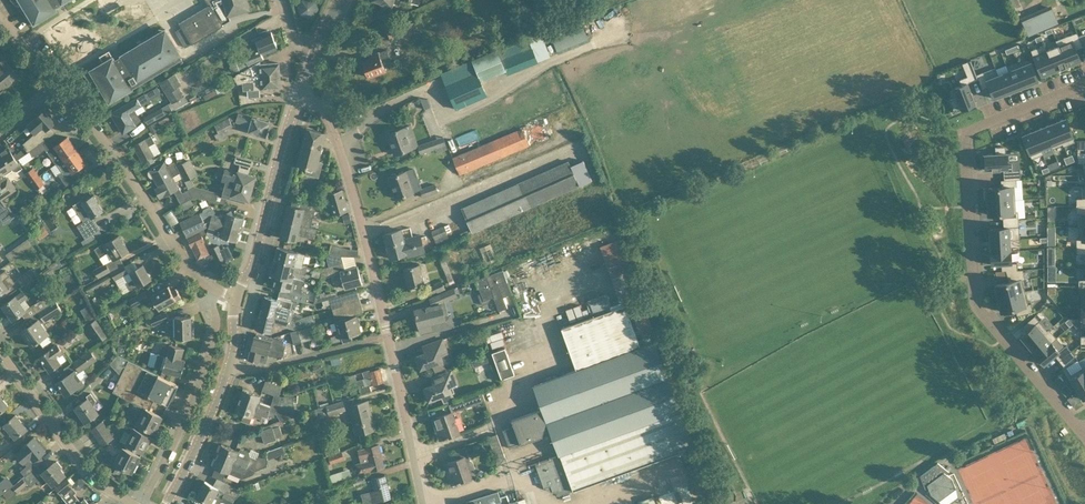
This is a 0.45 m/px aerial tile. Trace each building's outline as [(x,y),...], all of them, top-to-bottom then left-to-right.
[(16,5),(17,4),(21,1),(25,7),(20,10),(21,10),(25,8),(28,13),(26,15),(25,15),(32,24),(32,25),(33,25),(33,24),(34,24),(33,24),(57,10),(56,8),(55,6),(61,3),(61,2),(62,3),(63,2),(67,0),(12,0),(16,5)] [(209,5),(180,23),(179,23),(182,28),(176,31),(186,47),(191,44),(192,43),(196,41),(197,40),(201,38),(202,37),(206,35),(207,34),(207,35),(211,32),(212,31),(212,32),(213,31),(216,29),(217,28),(217,29),(221,26),(223,25),(223,24),(227,22),(226,21),(230,19),(228,14),(237,12),(243,10),(248,8),(245,0),(206,0),(209,5)] [(299,12),(307,16),(314,14),(318,6),(316,0),(300,0),(297,5),(299,12)] [(1030,33),(1056,22),(1050,7),(1021,20),(1028,34),(1030,33)] [(557,52),(591,43),(587,27),(553,35),(557,52)] [(236,74),(260,61),(264,59),(263,54),(278,48),(271,31),(269,32),(268,29),(259,33),(260,36),(255,38),(256,41),(239,48),(241,53),(234,56),(237,63),(230,66),(234,74),(236,74)] [(84,73),(83,74),(91,83),(92,83),(92,82),(97,80),(100,85),(95,88),(96,89),(100,86),(104,92),(101,93),(100,94),(108,103),(109,103),(109,102),(132,88),(130,85),(133,83),(137,81),(181,55),(167,32),(166,33),(161,36),(159,34),(159,33),(150,38),(152,42),(146,45),(145,42),(144,41),(135,46),(137,50),(132,53),(130,51),(131,50),(130,50),(121,55),(122,56),(115,60),(109,50),(99,56),(103,62),(84,73)] [(1070,34),(1056,40),(1067,67),(1076,63),(1081,61),(1077,52),(1076,49),(1079,48),(1083,46),(1078,35),(1078,34),(1077,32),(1070,35),(1070,34)] [(1047,49),(1055,71),(1065,67),(1067,67),(1056,40),(1055,40),(1058,45),(1056,46),(1054,47),(1047,49)] [(1033,49),(1031,50),(1041,76),(1041,77),(1055,71),(1047,49),(1046,46),(1045,44),(1033,49)] [(371,58),(362,61),(368,76),(374,74),(378,85),(394,79),(389,68),(385,70),(381,59),(389,56),(387,49),(370,55),(371,58)] [(472,60),(441,73),(446,85),(456,109),(487,96),(481,81),(505,71),(497,50),(472,60)] [(18,76),(16,73),(17,71),(13,69),(0,55),(0,91),(18,76)] [(1018,64),(1017,64),(1018,67),(1019,66),(1026,85),(1038,80),(1037,77),(1030,59),(1027,60),(1018,64)] [(956,97),(950,100),(953,108),(953,109),(960,106),(960,107),(961,108),(962,108),(962,109),(963,110),(971,107),(971,105),(970,105),(972,104),(975,103),(975,102),(973,97),(973,96),(970,89),(967,83),(978,79),(976,74),(972,65),(970,60),(966,61),(962,63),(965,70),(967,76),(963,78),(959,79),(961,85),(953,88),(956,96),(957,97),(956,97)] [(237,75),(234,76),(238,83),(242,82),(243,90),(247,90),(248,97),(256,96),(255,89),(281,87),(279,62),(261,63),(260,61),(236,74),(237,75)] [(1018,67),(1008,71),(1016,89),(1026,85),(1019,66),(1018,67)] [(977,74),(976,74),(978,79),(982,88),(982,89),(988,86),(989,86),(990,88),(994,98),(1000,95),(1005,93),(998,75),(994,77),(987,79),(986,79),(985,76),(983,71),(977,74)] [(1008,71),(998,75),(1005,93),(1016,89),(1008,71)] [(175,73),(160,82),(171,101),(169,103),(172,109),(173,110),(189,101),(185,95),(179,86),(182,84),(175,73)] [(228,80),(220,85),(224,92),(232,87),(228,80)] [(198,94),(190,99),(191,101),(214,88),(212,84),(209,85),(209,86),(198,92),(197,92),(198,94)] [(121,108),(112,113),(123,133),(133,127),(136,126),(140,120),(137,114),(135,115),(133,110),(141,105),(149,100),(161,93),(157,87),(145,94),(137,98),(121,108)] [(215,89),(203,96),(205,100),(218,93),(221,91),(218,87),(215,88),(215,89)] [(169,103),(144,117),(148,123),(172,109),(169,103)] [(35,118),(28,124),(35,133),(38,131),(40,134),(36,138),(40,143),(48,137),(55,132),(50,126),(51,125),(55,122),(54,121),(56,120),(52,115),(50,116),(44,110),(35,117),(35,118)] [(253,117),(238,113),(236,121),(251,125),(249,131),(265,136),(266,133),(268,132),(268,130),(268,128),(270,121),(253,117)] [(234,114),(214,125),(217,133),(215,134),(218,141),(221,139),(228,135),(225,130),(233,125),(231,121),(236,118),(234,114)] [(168,115),(158,120),(162,128),(172,123),(168,115)] [(346,129),(354,126),(350,117),(342,120),(346,129)] [(1065,118),(1054,122),(1063,144),(1062,144),(1063,146),(1064,146),(1075,141),(1069,126),(1066,120),(1065,118)] [(156,121),(148,125),(152,133),(158,130),(156,126),(157,125),(156,121)] [(1054,122),(1044,126),(1051,145),(1051,146),(1052,148),(1062,144),(1063,144),(1054,122)] [(1044,126),(1033,130),(1041,149),(1050,145),(1051,145),(1044,126)] [(307,127),(297,164),(307,167),(305,174),(319,177),(321,171),(316,169),(318,161),(320,154),(325,132),(307,127)] [(388,135),(387,136),(389,141),(391,142),(395,154),(412,148),(404,127),(395,130),(393,129),(390,130),(389,132),(388,133),(388,135)] [(523,128),(453,158),(460,174),(530,144),(523,128)] [(1022,135),(1023,137),(1030,153),(1032,158),(1043,154),(1042,152),(1041,149),(1033,130),(1022,135)] [(143,161),(153,156),(154,156),(149,146),(155,142),(151,135),(145,139),(145,140),(134,145),(139,153),(143,161)] [(40,143),(30,151),(34,157),(45,149),(56,164),(64,159),(77,149),(67,136),(54,145),(48,137),(40,143)] [(418,145),(418,146),(420,153),(436,148),(433,140),(418,145)] [(984,155),(983,155),(983,164),(984,164),(985,164),(985,165),(985,169),(992,169),(997,169),(1000,169),(1000,168),(1002,168),(1003,168),(1007,168),(1007,170),(1004,171),(1004,179),(1004,180),(1016,179),(1021,179),(1020,170),(1019,152),(1007,153),(1006,153),(1005,151),(1005,150),(1005,146),(997,147),(997,146),(995,146),(995,147),(995,152),(996,153),(990,154),(984,154),(984,155)] [(2,173),(3,173),(11,168),(13,170),(14,171),(17,172),(23,168),(19,162),(18,163),(16,159),(12,153),(8,147),(0,152),(0,169),(2,173)] [(64,159),(56,164),(62,171),(66,177),(73,172),(77,169),(86,163),(77,149),(64,159)] [(14,152),(12,153),(16,159),(24,154),(21,150),(17,154),(16,152),(14,152)] [(236,155),(234,162),(240,164),(242,157),(236,155)] [(185,181),(198,174),(190,159),(177,166),(185,181)] [(1057,160),(1051,163),(1053,169),(1060,167),(1059,164),(1057,160)] [(167,166),(165,161),(149,169),(150,170),(148,171),(148,173),(148,174),(149,176),(150,177),(152,178),(153,177),(158,187),(156,188),(160,197),(174,190),(177,196),(181,204),(193,197),(189,189),(182,193),(179,188),(173,176),(180,172),(175,162),(167,166)] [(473,232),(579,186),(568,161),(462,208),(473,232)] [(225,169),(222,180),(226,181),(252,188),(253,184),(254,185),(255,184),(256,184),(256,183),(257,182),(257,181),(257,180),(257,179),(257,178),(256,177),(255,177),(255,176),(249,174),(251,167),(245,166),(242,167),(239,169),(238,173),(225,169)] [(32,183),(40,176),(33,167),(25,173),(32,183)] [(388,180),(388,182),(389,184),(390,185),(392,186),(396,198),(407,194),(413,192),(421,189),(420,189),(422,189),(415,168),(406,171),(399,173),(396,174),(395,173),(394,173),(392,173),(391,175),(391,176),(389,177),(390,179),(388,180)] [(1076,186),(1082,186),(1084,186),(1084,174),(1076,174),(1076,186)] [(37,189),(45,183),(40,176),(32,183),(37,189)] [(4,224),(5,224),(15,216),(14,214),(15,213),(9,205),(6,205),(3,199),(16,190),(8,178),(6,179),(2,182),(4,185),(0,187),(0,218),(4,224)] [(987,191),(985,191),(986,199),(987,199),(987,200),(987,201),(1015,199),(1014,187),(1014,186),(1017,186),(1016,179),(1004,180),(1004,179),(1003,179),(1001,180),(1001,186),(1001,187),(987,188),(987,190),(987,191)] [(223,194),(222,196),(227,197),(244,202),(244,201),(244,199),(249,200),(250,197),(251,197),(252,196),(253,195),(254,193),(254,192),(254,190),(253,189),(252,188),(226,181),(223,194)] [(422,189),(420,189),(421,189),(423,197),(438,191),(435,184),(422,189)] [(195,186),(189,189),(193,197),(199,196),(199,197),(213,200),(215,192),(195,186)] [(333,214),(348,210),(342,189),(327,193),(331,206),(333,214)] [(103,210),(94,195),(84,201),(82,198),(73,204),(84,221),(77,225),(86,238),(100,229),(92,217),(103,210)] [(1015,199),(987,201),(988,214),(998,214),(1003,213),(1003,220),(1019,219),(1018,217),(1025,217),(1024,199),(1015,200),(1015,199)] [(287,212),(285,220),(310,226),(314,211),(309,209),(311,203),(303,201),(301,207),(291,205),(289,204),(288,206),(287,206),(285,212),(287,212)] [(190,217),(180,222),(187,236),(204,229),(204,228),(207,227),(207,226),(209,225),(211,220),(241,229),(244,217),(233,213),(231,210),(228,212),(227,212),(226,213),(224,214),(223,217),(215,214),(215,212),(212,206),(209,205),(203,209),(203,211),(200,213),(190,217)] [(344,223),(352,221),(349,212),(342,214),(344,223)] [(992,228),(989,228),(990,238),(990,240),(1010,239),(1010,240),(1020,239),(1019,219),(1003,220),(1004,227),(992,228)] [(237,241),(241,229),(211,220),(209,225),(209,226),(208,232),(237,241)] [(318,229),(310,227),(310,226),(285,220),(283,228),(281,228),(280,234),(282,234),(281,236),(296,240),(297,234),(315,238),(318,229)] [(435,240),(447,235),(444,225),(431,230),(435,240)] [(40,239),(46,235),(41,227),(35,231),(40,239)] [(462,237),(471,234),(468,228),(459,231),(462,237)] [(209,254),(204,241),(205,241),(202,235),(206,233),(204,229),(187,236),(192,247),(193,247),(198,259),(209,254)] [(404,239),(401,229),(384,234),(390,258),(407,253),(408,256),(425,251),(420,235),(404,239)] [(11,261),(37,242),(32,235),(6,254),(11,261)] [(129,250),(119,235),(105,244),(104,243),(95,248),(101,258),(109,253),(113,259),(129,250)] [(621,238),(605,242),(615,289),(631,285),(621,238)] [(1010,239),(990,240),(990,242),(991,252),(1011,250),(1010,240),(1010,239)] [(486,264),(498,260),(491,243),(479,247),(486,264)] [(342,256),(342,255),(349,256),(349,249),(331,244),(329,252),(341,256),(342,256)] [(218,264),(226,261),(218,245),(211,248),(218,264)] [(297,251),(289,249),(279,246),(276,258),(294,263),(294,264),(307,268),(314,269),(314,268),(307,266),(307,265),(302,264),(305,253),(297,251)] [(442,250),(437,252),(447,278),(449,284),(454,282),(452,276),(442,250)] [(1011,250),(991,252),(991,264),(1001,264),(1011,263),(1011,250)] [(341,256),(329,252),(327,259),(329,266),(343,262),(342,256),(341,256)] [(305,274),(307,268),(294,264),(294,263),(276,258),(271,274),(294,281),(295,278),(296,276),(293,275),(294,271),(305,274)] [(345,270),(343,262),(329,266),(323,268),(320,278),(332,275),(334,283),(343,280),(345,288),(362,283),(362,281),(364,281),(362,273),(360,274),(358,266),(345,270)] [(1011,263),(1001,264),(1002,270),(1006,270),(1017,269),(1017,262),(1011,263)] [(106,263),(94,269),(98,278),(110,271),(111,271),(106,263)] [(111,271),(110,271),(115,280),(128,273),(123,263),(111,271)] [(138,285),(151,278),(143,264),(130,271),(134,279),(126,283),(130,290),(138,285)] [(409,286),(420,283),(424,282),(419,264),(404,268),(409,286)] [(31,268),(17,278),(22,285),(36,275),(32,268),(31,268)] [(503,269),(476,280),(481,293),(477,294),(482,305),(489,302),(491,298),(494,297),(495,300),(498,310),(507,307),(503,296),(512,293),(503,269)] [(1002,270),(996,271),(997,277),(1007,274),(1008,278),(1009,282),(1022,278),(1022,279),(1025,278),(1023,269),(1017,269),(1006,270),(1002,270)] [(15,283),(9,275),(6,270),(0,274),(0,293),(15,283)] [(87,291),(111,278),(109,274),(85,288),(87,291)] [(294,281),(271,274),(269,285),(280,288),(279,295),(305,302),(307,294),(305,293),(302,290),(304,281),(305,281),(305,280),(295,278),(294,281)] [(995,288),(994,288),(996,296),(997,296),(998,297),(998,298),(1025,291),(1022,279),(1022,278),(1009,282),(995,285),(996,288),(995,288)] [(437,293),(446,289),(442,279),(433,283),(434,284),(426,288),(429,295),(436,291),(437,293)] [(171,290),(168,285),(151,295),(159,309),(168,304),(169,305),(175,302),(174,301),(181,297),(176,288),(171,290)] [(426,307),(415,310),(420,332),(432,329),(433,330),(446,327),(452,325),(454,325),(451,313),(449,314),(448,310),(443,311),(441,303),(457,296),(453,288),(429,298),(432,305),(426,307)] [(1029,291),(1031,301),(1043,298),(1041,288),(1029,291)] [(329,299),(338,297),(336,290),(325,294),(324,291),(316,294),(316,296),(314,303),(329,299)] [(332,308),(360,300),(357,290),(338,297),(329,299),(332,308)] [(26,310),(25,310),(20,302),(27,297),(23,291),(16,296),(15,296),(11,299),(2,305),(13,320),(22,313),(26,310)] [(133,307),(149,298),(145,291),(129,299),(133,307)] [(1025,291),(998,298),(1001,309),(1001,311),(1005,310),(1015,307),(1028,304),(1027,301),(1025,291)] [(32,305),(37,313),(55,301),(56,301),(51,293),(45,296),(45,297),(32,305)] [(265,296),(260,312),(291,320),(292,321),(301,318),(301,317),(302,315),(293,313),(294,309),(293,308),(295,302),(278,297),(278,299),(265,296)] [(95,307),(99,305),(95,297),(91,299),(95,307)] [(335,319),(353,315),(363,312),(360,300),(332,308),(335,319)] [(41,323),(49,318),(56,314),(61,310),(62,310),(56,301),(37,313),(33,315),(36,320),(30,325),(21,331),(31,346),(40,339),(44,337),(49,333),(41,323)] [(1028,304),(1015,307),(1017,315),(1033,311),(1032,307),(1031,303),(1029,303),(1028,304)] [(83,308),(89,319),(97,315),(91,304),(83,308)] [(509,427),(503,430),(509,448),(552,432),(560,454),(535,463),(544,487),(546,487),(547,488),(551,490),(552,489),(553,491),(561,494),(584,486),(692,446),(654,342),(640,347),(635,332),(625,305),(621,306),(595,316),(561,327),(577,370),(535,385),(543,408),(512,419),(512,421),(511,422),(509,426),(509,427)] [(169,319),(166,311),(150,318),(153,325),(168,319),(170,324),(169,325),(168,326),(167,326),(167,327),(166,328),(166,329),(166,330),(167,331),(167,332),(167,333),(168,334),(169,334),(176,336),(176,337),(192,337),(192,334),(194,334),(194,328),(192,328),(192,315),(175,316),(169,319)] [(260,312),(256,329),(267,332),(272,333),(274,324),(289,328),(291,320),(260,312)] [(313,314),(301,318),(304,326),(314,323),(316,322),(313,314)] [(1035,315),(1023,325),(1027,330),(1039,321),(1038,319),(1035,315)] [(353,341),(351,334),(361,332),(356,316),(335,321),(339,334),(331,336),(333,342),(342,340),(343,343),(353,341)] [(100,341),(107,336),(96,320),(88,325),(100,341)] [(1021,335),(1020,336),(1022,338),(1028,346),(1047,330),(1047,329),(1039,321),(1027,330),(1021,335)] [(306,340),(317,337),(313,325),(303,328),(306,340)] [(301,342),(306,340),(303,328),(298,329),(301,342)] [(1047,330),(1028,346),(1036,354),(1051,342),(1057,338),(1054,334),(1049,328),(1047,330)] [(294,344),(301,342),(298,329),(290,331),(294,344)] [(254,336),(248,359),(259,362),(259,361),(266,363),(268,354),(277,357),(278,354),(283,356),(286,344),(283,343),(284,340),(256,333),(256,336),(254,336)] [(445,367),(441,354),(448,352),(442,338),(426,344),(429,351),(416,356),(420,368),(433,364),(436,370),(445,367)] [(1051,342),(1036,354),(1044,364),(1055,355),(1059,351),(1064,346),(1057,338),(1051,342)] [(50,371),(61,363),(56,357),(63,352),(57,344),(50,349),(51,349),(40,356),(50,371)] [(158,354),(154,366),(163,368),(162,370),(181,375),(182,373),(184,374),(186,367),(184,366),(186,360),(181,359),(184,348),(170,344),(169,347),(163,345),(160,355),(158,354)] [(1059,351),(1055,355),(1059,360),(1071,350),(1068,347),(1066,345),(1064,346),(1059,351)] [(500,379),(515,373),(505,347),(490,352),(500,379)] [(80,372),(97,359),(90,349),(72,362),(73,362),(79,371),(80,372)] [(1071,350),(1059,360),(1064,366),(1074,357),(1076,356),(1071,350)] [(489,353),(472,359),(474,367),(492,360),(489,353)] [(118,354),(110,363),(117,371),(121,374),(128,359),(118,354)] [(332,365),(342,363),(340,357),(331,359),(332,365)] [(179,385),(128,359),(121,374),(121,375),(113,392),(129,400),(130,400),(145,408),(145,407),(149,410),(155,398),(169,405),(178,386),(186,389),(186,388),(178,384),(179,385)] [(320,362),(315,365),(319,372),(324,369),(320,362)] [(1069,375),(1075,385),(1082,397),(1083,398),(1084,396),(1084,371),(1082,367),(1069,375)] [(384,381),(380,368),(370,371),(369,370),(363,371),(365,378),(357,380),(355,374),(346,376),(352,396),(371,390),(369,385),(384,381)] [(66,395),(77,387),(84,382),(75,369),(57,382),(66,395)] [(454,399),(450,388),(449,386),(456,383),(451,370),(435,376),(437,383),(424,387),(429,400),(442,395),(445,402),(454,399)] [(278,395),(281,387),(266,381),(263,390),(273,393),(278,395)] [(244,389),(240,400),(276,412),(277,408),(282,396),(278,395),(273,393),(274,396),(272,402),(271,405),(259,401),(261,395),(244,389)] [(482,391),(463,398),(466,407),(474,404),(484,401),(485,400),(482,391)] [(85,422),(98,413),(92,403),(96,400),(91,393),(86,396),(88,398),(75,407),(85,422)] [(8,405),(0,395),(0,412),(8,405)] [(282,396),(277,408),(293,409),(294,403),(297,403),(298,397),(294,397),(282,396)] [(276,412),(240,400),(236,411),(244,413),(242,420),(250,423),(253,417),(253,415),(261,418),(263,415),(268,416),(271,417),(271,415),(274,416),(276,412)] [(321,407),(316,408),(319,422),(331,418),(330,415),(345,410),(342,400),(337,402),(321,407)] [(373,429),(370,414),(371,414),(368,400),(349,405),(356,434),(375,429),(375,428),(373,429)] [(155,432),(163,417),(149,410),(145,407),(145,408),(137,423),(155,432)] [(446,438),(449,437),(448,436),(459,432),(452,412),(436,417),(439,426),(436,427),(440,439),(446,437),(446,438)] [(27,428),(16,414),(4,424),(0,427),(0,433),(3,436),(10,431),(16,437),(27,428)] [(94,435),(106,426),(102,421),(91,429),(94,435)] [(131,433),(126,443),(134,447),(144,452),(151,436),(142,431),(134,427),(129,425),(126,431),(131,433)] [(283,436),(279,425),(273,427),(272,426),(260,430),(264,443),(276,439),(276,438),(283,436)] [(98,440),(110,432),(106,426),(94,435),(98,440)] [(102,446),(111,439),(114,437),(110,432),(98,440),(102,446)] [(495,456),(504,452),(497,434),(488,437),(495,456)] [(28,439),(14,450),(15,451),(15,450),(17,453),(17,454),(18,454),(23,461),(24,462),(27,465),(21,470),(22,472),(25,475),(25,476),(44,460),(40,455),(45,450),(44,449),(46,448),(41,442),(39,443),(35,438),(34,437),(29,441),(28,440),(28,439)] [(222,444),(217,455),(252,469),(257,458),(250,455),(250,452),(242,448),(239,451),(222,444)] [(362,462),(356,463),(359,473),(385,467),(379,444),(366,448),(358,450),(360,458),(362,462)] [(268,457),(268,459),(285,452),(283,446),(268,451),(268,457)] [(132,472),(140,456),(123,447),(115,463),(112,462),(109,468),(119,473),(122,467),(132,472)] [(331,463),(344,458),(341,451),(329,456),(331,463)] [(217,455),(213,466),(215,467),(226,472),(229,473),(242,478),(253,474),(255,471),(252,469),(217,455)] [(257,458),(252,469),(255,471),(267,466),(268,459),(268,457),(257,456),(257,458)] [(466,461),(464,456),(448,462),(451,470),(448,471),(453,484),(458,482),(458,483),(461,482),(461,481),(471,477),(471,476),(475,475),(477,471),(474,461),(470,459),(466,461)] [(45,474),(37,481),(41,486),(49,480),(53,484),(65,474),(60,468),(62,467),(57,461),(55,462),(54,461),(42,471),(45,474)] [(956,487),(952,478),(950,476),(947,473),(949,471),(938,462),(920,475),(925,488),(928,487),(931,493),(939,500),(956,487)] [(341,471),(329,475),(332,485),(344,481),(341,471)] [(355,486),(366,482),(364,475),(353,479),(355,486)] [(380,500),(391,497),(385,475),(372,478),(375,490),(361,494),(364,503),(380,500)] [(670,484),(675,503),(680,503),(708,497),(702,475),(670,484)] [(23,477),(12,486),(17,492),(28,483),(23,477)] [(80,477),(72,483),(73,484),(73,485),(76,489),(80,489),(82,487),(83,483),(86,482),(80,477)] [(12,486),(12,485),(8,481),(6,478),(0,483),(0,496),(12,486)] [(62,497),(73,488),(71,485),(73,485),(73,484),(72,483),(68,478),(55,488),(62,497)] [(196,496),(206,502),(210,503),(219,503),(222,499),(221,499),(225,492),(224,492),(225,492),(219,488),(205,481),(196,496)] [(240,490),(229,484),(225,492),(224,492),(225,492),(221,499),(222,499),(231,503),(235,498),(236,499),(240,490)] [(62,497),(68,503),(89,503),(85,498),(80,501),(74,494),(77,492),(73,488),(62,497)] [(495,502),(495,503),(501,501),(498,491),(466,501),(467,503),(487,503),(495,502)]
